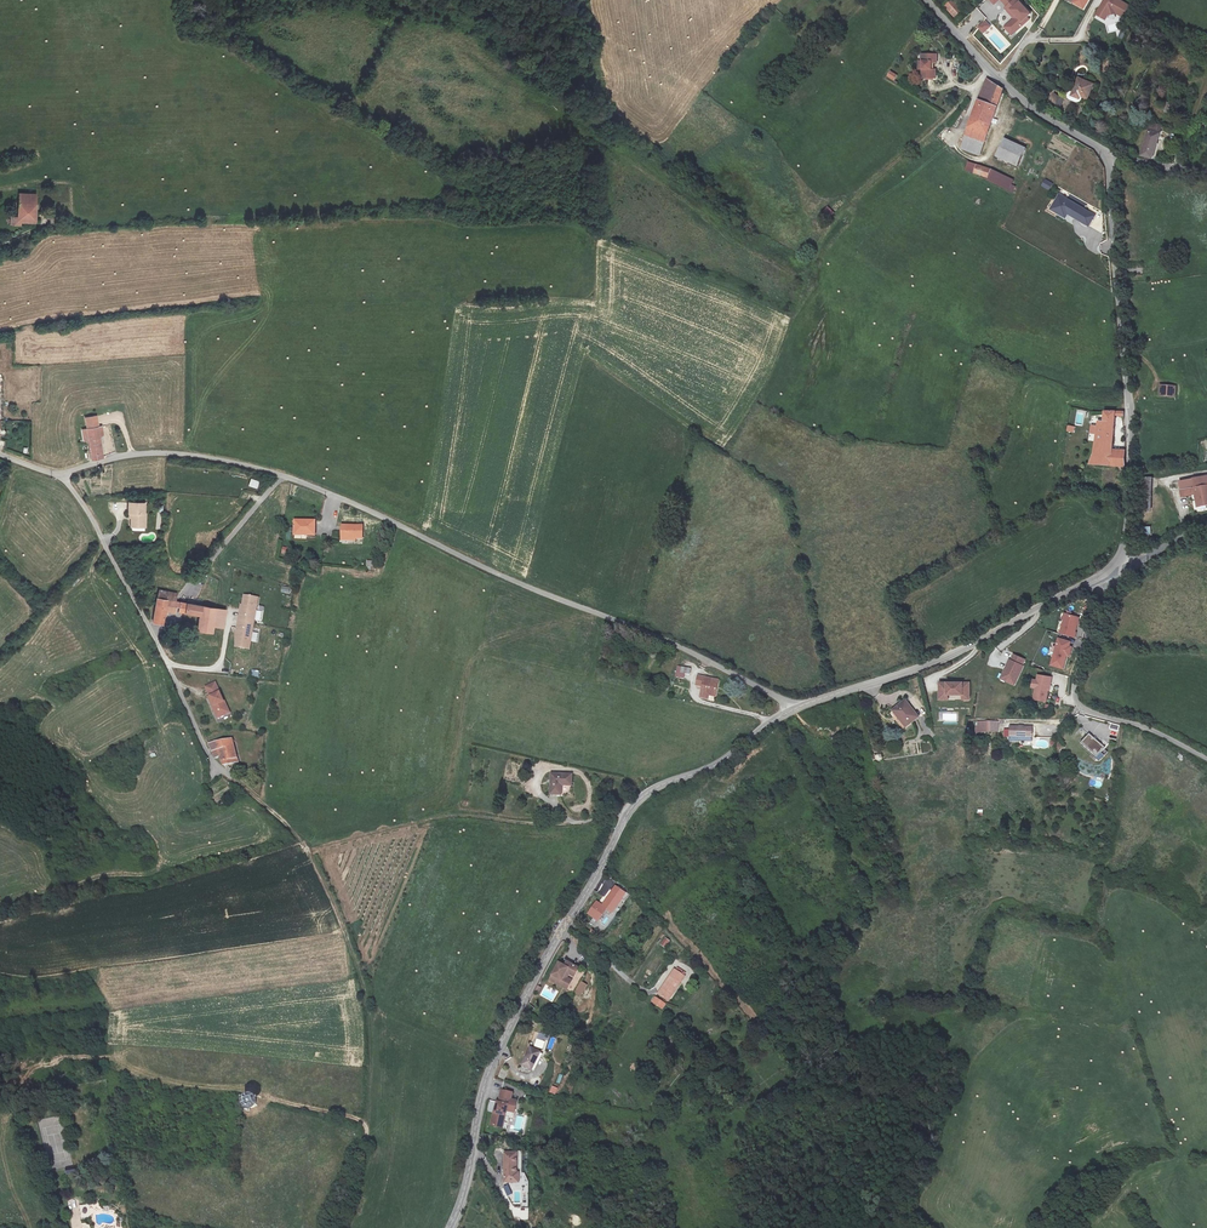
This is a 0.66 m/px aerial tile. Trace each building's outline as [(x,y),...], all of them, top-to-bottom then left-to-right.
[(942,5),(955,18),(965,9),(956,0),(947,0),(942,5)] [(1030,13),(1018,0),(1000,0),(1005,6),(1003,8),(1013,18),(1003,26),(1012,36),(1030,19),(1027,16),(1030,13)] [(1074,2),(1084,8),(1089,0),(1075,0),(1074,2)] [(1120,0),(1105,0),(1107,1),(1102,10),(1100,8),(1097,14),(1106,20),(1108,16),(1117,13),(1124,17),(1130,6),(1120,0)] [(984,34),(993,25),(986,18),(977,27),(984,34)] [(934,55),(939,55),(941,46),(926,44),(925,51),(926,51),(925,59),(923,67),(937,70),(938,62),(933,61),(934,55)] [(886,76),(894,80),(898,75),(890,70),(886,76)] [(999,83),(988,76),(967,132),(976,136),(975,139),(984,142),(985,138),(987,139),(1005,87),(999,83)] [(1086,104),(1093,87),(1079,80),(1071,97),(1086,104)] [(1059,107),(1064,98),(1053,92),(1048,100),(1059,107)] [(1143,155),(1153,157),(1161,127),(1151,125),(1147,141),(1143,155)] [(1025,148),(1003,140),(996,159),(1017,167),(1025,148)] [(976,170),(989,175),(992,166),(978,163),(976,170)] [(818,186),(826,183),(823,176),(815,179),(818,186)] [(10,216),(10,224),(20,224),(20,221),(33,222),(34,192),(17,192),(17,215),(10,216)] [(1090,226),(1096,213),(1058,193),(1050,209),(1065,217),(1067,215),(1090,226)] [(830,216),(834,211),(828,207),(824,212),(830,216)] [(1161,385),(1160,396),(1175,398),(1176,387),(1161,385)] [(1089,418),(1089,411),(1076,410),(1075,425),(1083,426),(1084,417),(1089,418)] [(1099,420),(1097,442),(1114,442),(1116,412),(1124,413),(1125,410),(1106,413),(1105,422),(1099,420)] [(86,437),(88,458),(100,456),(98,437),(97,430),(99,430),(99,424),(96,425),(94,414),(84,415),(85,426),(86,437)] [(1114,442),(1097,442),(1095,454),(1091,464),(1127,462),(1127,447),(1114,447),(1114,442)] [(1194,493),(1206,493),(1206,473),(1192,473),(1194,493)] [(1142,510),(1152,510),(1152,476),(1142,476),(1142,510)] [(258,489),(260,481),(250,479),(249,487),(258,489)] [(142,499),(126,498),(125,509),(126,509),(128,509),(127,513),(127,520),(137,521),(138,515),(142,515),(142,510),(141,510),(142,499)] [(299,520),(297,534),(317,538),(320,523),(299,520)] [(346,533),(344,546),(364,550),(367,537),(346,533)] [(155,596),(164,598),(165,589),(157,588),(155,596)] [(245,645),(256,594),(242,591),(232,642),(245,645)] [(164,598),(155,596),(151,620),(161,621),(163,609),(173,610),(175,600),(164,598)] [(179,601),(178,610),(199,613),(197,628),(209,630),(209,624),(212,606),(179,601)] [(222,607),(212,606),(209,624),(219,626),(222,607)] [(1078,616),(1065,613),(1060,633),(1075,636),(1076,631),(1075,631),(1078,616)] [(1071,642),(1060,639),(1052,665),(1063,668),(1067,655),(1068,652),(1071,653),(1072,647),(1070,646),(1071,642)] [(1015,686),(1027,659),(1012,652),(1000,679),(1015,686)] [(682,663),(679,673),(688,676),(690,671),(694,672),(696,666),(687,664),(686,664),(682,663)] [(1052,678),(1039,675),(1035,699),(1046,701),(1048,690),(1050,683),(1051,683),(1052,678)] [(723,680),(710,676),(704,695),(711,698),(713,694),(718,695),(723,680)] [(210,679),(200,684),(204,694),(202,695),(210,711),(213,709),(215,714),(225,710),(221,702),(220,702),(210,679)] [(970,681),(938,681),(938,700),(970,700),(970,681)] [(918,719),(906,701),(890,713),(902,730),(918,719)] [(204,741),(211,756),(216,752),(219,763),(226,761),(227,752),(236,747),(226,728),(204,741)] [(989,741),(997,739),(995,729),(987,730),(989,741)] [(1009,742),(1031,740),(1032,737),(1031,729),(1008,731),(1009,742)] [(1105,749),(1089,734),(1081,744),(1096,758),(1104,749),(1105,749)] [(1104,749),(1096,758),(1099,761),(1107,751),(1104,749)] [(551,774),(550,793),(561,793),(561,785),(571,785),(572,775),(551,774)] [(614,876),(600,895),(610,903),(621,888),(624,890),(627,886),(614,876)] [(659,944),(664,948),(670,940),(664,937),(659,944)] [(568,966),(570,968),(575,971),(580,962),(568,956),(565,960),(561,957),(551,973),(563,980),(568,972),(565,970),(568,966)] [(676,966),(667,960),(651,981),(659,988),(676,966)] [(574,994),(581,996),(586,983),(578,981),(574,994)] [(662,1010),(666,1004),(654,996),(650,1002),(662,1010)] [(545,1050),(550,1051),(555,1036),(551,1035),(545,1050)] [(537,1050),(526,1045),(519,1063),(531,1068),(537,1050)] [(549,1093),(555,1094),(557,1088),(551,1086),(549,1093)] [(515,1089),(504,1087),(501,1099),(500,1098),(498,1109),(497,1109),(494,1121),(504,1124),(506,1111),(509,1112),(510,1105),(518,1107),(520,1097),(514,1096),(515,1089)] [(518,1179),(521,1149),(508,1148),(505,1178),(518,1179)] [(68,1177),(78,1175),(76,1168),(66,1171),(68,1177)]
